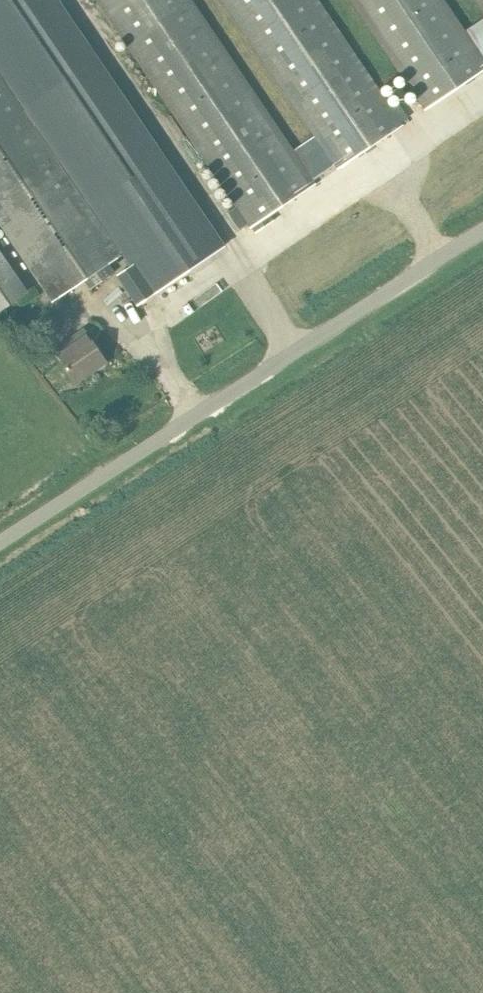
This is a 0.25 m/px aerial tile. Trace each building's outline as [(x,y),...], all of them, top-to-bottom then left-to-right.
[(65,162),(77,179),(112,232),(124,250),(134,264),(117,275),(137,305),(224,245),(58,0),(0,0),(0,66),(65,162)] [(127,43),(190,1),(190,0),(97,0),(127,43)] [(127,43),(251,227),(314,184),(312,180),(335,165),(338,169),(401,126),(316,0),(224,0),(320,141),(296,157),(190,1),(127,43)] [(469,41),(441,0),(350,0),(424,110),(482,71),(482,31),(469,41)] [(60,166),(0,77),(0,229),(52,304),(84,282),(89,290),(114,273),(109,265),(122,256),(120,253),(124,250),(112,232),(107,235),(71,182),(77,179),(65,162),(60,166)] [(220,216),(232,235),(246,226),(234,207),(220,216)] [(0,251),(0,310),(27,292),(0,251)] [(105,361),(84,330),(53,352),(75,383),(105,361)]
